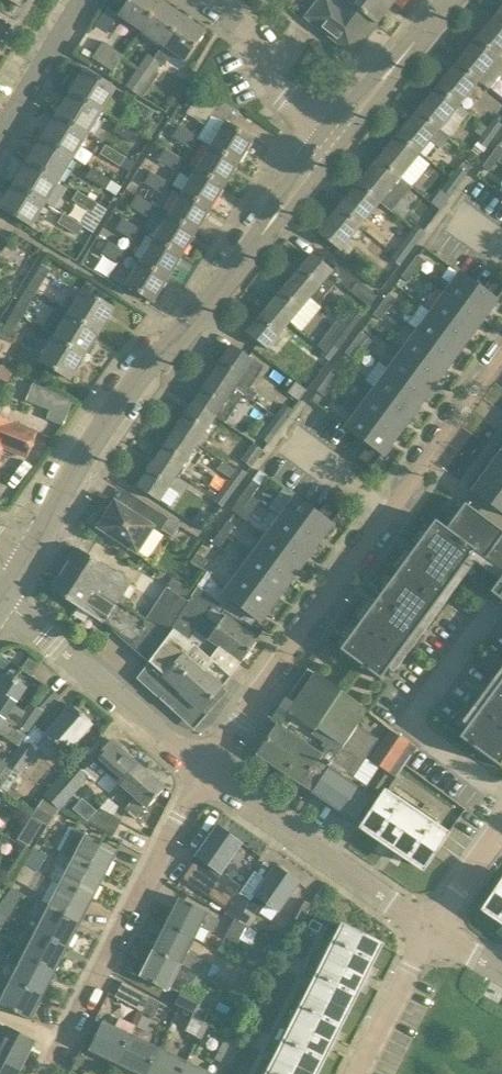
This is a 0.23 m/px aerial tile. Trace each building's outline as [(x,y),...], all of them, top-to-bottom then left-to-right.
[(140,31),(160,1),(158,0),(128,0),(117,16),(140,31)] [(367,34),(324,0),(319,0),(305,18),(351,55),(367,34)] [(393,3),(389,0),(342,0),(338,5),(331,0),(324,0),(367,34),(375,24),(376,25),(393,3)] [(183,17),(160,1),(140,31),(162,46),(183,17)] [(476,40),(501,61),(501,59),(499,57),(501,53),(501,21),(496,16),(476,40)] [(162,46),(154,59),(160,63),(164,66),(172,53),(185,62),(205,32),(183,17),(162,46)] [(478,82),(488,90),(501,73),(501,61),(476,40),(456,64),(478,82)] [(99,63),(112,72),(113,72),(124,56),(111,47),(99,63)] [(147,54),(137,69),(143,73),(141,76),(148,81),(160,63),(154,59),(147,54)] [(456,64),(436,89),(458,107),(478,82),(456,64)] [(84,69),(70,93),(101,112),(115,88),(84,69)] [(143,73),(137,69),(125,86),(138,95),(148,81),(141,76),(143,73)] [(439,131),(458,107),(436,89),(417,113),(439,131)] [(70,93),(56,115),(87,135),(101,112),(70,93)] [(218,133),(210,146),(238,163),(252,140),(224,123),(218,119),(211,116),(216,106),(197,94),(185,114),(218,133)] [(133,98),(133,99),(127,108),(148,120),(154,111),(133,98)] [(417,113),(397,137),(419,155),(439,131),(417,113)] [(73,157),(87,135),(56,115),(42,138),(73,157)] [(494,138),(501,127),(501,125),(494,119),(485,131),(494,138)] [(134,146),(140,135),(120,123),(113,133),(134,146)] [(192,151),(199,139),(180,128),(173,139),(192,151)] [(494,138),(485,131),(476,143),(485,150),(494,138)] [(397,137),(377,161),(399,179),(400,178),(404,182),(410,174),(406,171),(419,155),(397,137)] [(42,138),(28,161),(59,180),(73,157),(42,138)] [(490,156),(498,161),(501,155),(501,148),(498,145),(490,156)] [(224,186),(238,163),(210,146),(196,169),(224,186)] [(121,170),(127,160),(106,147),(100,157),(121,170)] [(178,174),(185,163),(166,151),(159,162),(178,174)] [(498,161),(490,156),(482,166),(490,172),(498,161)] [(28,161),(14,184),(45,203),(59,180),(28,161)] [(357,186),(379,204),(399,179),(377,161),(357,186)] [(449,180),(458,186),(467,175),(458,168),(449,180)] [(196,169),(182,192),(210,209),(224,186),(196,169)] [(106,193),(112,183),(92,170),(86,181),(106,193)] [(164,197),(171,186),(152,174),(145,185),(164,197)] [(458,186),(449,180),(441,191),(450,198),(458,186)] [(14,184),(0,206),(0,208),(30,227),(45,203),(14,184)] [(357,186),(338,210),(360,228),(379,204),(357,186)] [(195,233),(210,209),(182,192),(168,216),(195,233)] [(93,216),(99,206),(78,193),(72,203),(93,216)] [(149,220),(156,209),(138,197),(131,209),(149,220)] [(340,253),(360,228),(338,210),(317,235),(340,253)] [(79,239),(85,229),(65,216),(58,227),(79,239)] [(168,216),(154,239),(181,256),(195,233),(168,216)] [(135,243),(142,232),(123,221),(117,232),(135,243)] [(407,237),(417,243),(426,231),(417,224),(407,237)] [(407,237),(394,254),(404,261),(417,243),(407,237)] [(167,279),(181,256),(154,239),(139,262),(167,279)] [(121,266),(128,255),(109,244),(102,255),(121,266)] [(382,291),(393,276),(404,261),(394,254),(385,248),(378,258),(388,265),(373,285),(382,291)] [(312,255),(290,281),(310,297),(310,296),(318,303),(338,279),(330,273),(331,271),(312,255)] [(409,266),(416,271),(424,261),(417,255),(409,266)] [(167,279),(139,262),(125,285),(153,302),(167,279)] [(41,264),(27,288),(36,294),(50,270),(41,264)] [(416,271),(409,266),(401,277),(408,282),(416,271)] [(446,294),(482,320),(501,293),(501,283),(493,276),(483,290),(461,274),(446,294)] [(348,291),(364,304),(368,307),(377,295),(358,280),(348,291)] [(290,281),(268,308),(288,324),(310,297),(290,281)] [(21,318),(36,294),(27,288),(12,312),(21,318)] [(82,290),(68,313),(98,332),(113,309),(82,290)] [(381,304),(388,310),(396,299),(389,294),(381,304)] [(482,320),(446,294),(432,313),(468,339),(482,320)] [(388,310),(381,304),(373,315),(380,320),(388,310)] [(266,350),(288,324),(268,308),(246,334),(266,350)] [(12,312),(0,333),(0,337),(7,341),(21,318),(12,312)] [(84,356),(98,332),(68,313),(53,337),(84,356)] [(432,313),(418,332),(454,359),(468,339),(432,313)] [(336,332),(345,339),(351,331),(342,324),(336,332)] [(336,332),(326,345),(336,352),(345,339),(336,332)] [(361,332),(353,343),(360,348),(368,337),(361,332)] [(454,359),(418,332),(404,351),(440,378),(454,359)] [(84,356),(53,337),(39,361),(69,379),(84,356)] [(317,367),(278,341),(266,359),(305,385),(317,367)] [(360,348),(353,343),(345,353),(352,359),(360,348)] [(329,362),(336,352),(326,345),(319,355),(329,362)] [(233,390),(243,396),(244,395),(252,400),(257,393),(239,381),(253,361),(231,347),(212,375),(233,390)] [(426,397),(440,378),(404,351),(390,371),(426,397)] [(325,381),(332,386),(340,375),(333,370),(325,381)] [(426,397),(390,371),(376,390),(412,416),(426,397)] [(212,375),(193,403),(215,418),(215,417),(225,423),(243,396),(233,390),(212,375)] [(324,396),(332,386),(325,381),(317,391),(324,396)] [(376,390),(361,408),(397,434),(412,416),(376,390)] [(193,403),(174,432),(196,446),(215,418),(193,403)] [(284,404),(274,417),(283,424),(293,410),(284,404)] [(372,468),(397,434),(361,408),(347,428),(368,444),(358,458),(372,468)] [(4,444),(28,453),(38,428),(0,413),(0,455),(4,444)] [(283,424),(274,417),(266,428),(275,435),(283,424)] [(174,432),(156,459),(177,474),(196,446),(174,432)] [(252,442),(252,443),(240,460),(251,467),(263,450),(252,442)] [(488,472),(501,482),(501,453),(488,472)] [(177,474),(156,459),(136,488),(158,503),(177,474)] [(229,479),(238,485),(247,473),(238,466),(229,479)] [(488,472),(474,492),(501,513),(501,482),(488,472)] [(238,485),(229,479),(220,491),(229,498),(238,485)] [(252,481),(244,492),(251,497),(259,486),(252,481)] [(229,498),(220,491),(212,502),(221,509),(229,498)] [(251,497),(244,492),(236,503),(244,508),(251,497)] [(168,518),(166,517),(138,499),(130,511),(115,501),(108,512),(103,509),(95,523),(99,526),(98,527),(137,552),(152,528),(159,532),(168,518)] [(281,518),(317,545),(342,511),(328,501),(317,515),(295,499),(281,518)] [(465,504),(447,529),(436,521),(340,651),(380,681),(469,561),(499,583),(490,594),(501,603),(501,531),(465,504)] [(267,537),(302,564),(317,545),(281,518),(267,537)] [(219,532),(227,538),(234,527),(227,522),(219,532)] [(219,532),(212,543),(219,548),(227,538),(219,532)] [(253,557),(288,583),(302,564),(267,537),(253,557)] [(66,569),(118,602),(131,582),(78,549),(66,569)] [(207,562),(196,554),(191,562),(202,569),(207,562)] [(288,583),(253,557),(239,576),(274,602),(288,583)] [(106,624),(149,664),(169,634),(165,631),(146,620),(118,602),(66,569),(52,591),(106,624)] [(274,602),(239,576),(224,596),(259,622),(274,602)] [(165,631),(170,625),(188,601),(167,587),(146,620),(165,631)] [(188,601),(170,625),(233,673),(257,641),(218,612),(223,605),(199,587),(188,601)] [(170,625),(165,631),(169,634),(149,664),(140,674),(192,722),(201,712),(223,688),(222,688),(233,673),(170,625)] [(112,634),(96,650),(128,680),(143,663),(112,634)] [(313,793),(357,726),(368,710),(316,675),(296,704),(285,697),(270,721),(278,726),(258,755),(313,793)] [(34,725),(42,714),(43,715),(58,699),(47,688),(30,706),(28,705),(23,712),(15,706),(26,690),(6,676),(0,685),(0,716),(28,735),(34,725)] [(464,733),(460,739),(461,740),(500,769),(501,767),(501,682),(464,733)] [(45,735),(34,725),(28,735),(19,747),(9,763),(23,772),(38,748),(49,758),(58,747),(67,755),(93,725),(71,706),(45,735)] [(19,747),(28,735),(0,716),(0,735),(19,747)] [(313,793),(334,807),(354,778),(348,773),(373,736),(357,726),(313,793)] [(416,748),(391,731),(368,764),(394,781),(416,748)] [(105,772),(120,786),(138,766),(111,741),(83,773),(83,774),(86,777),(94,784),(105,772)] [(58,808),(86,777),(83,774),(83,773),(73,764),(44,796),(58,808)] [(138,766),(120,786),(135,799),(124,811),(136,821),(165,789),(138,766)] [(367,786),(354,778),(334,807),(354,821),(371,797),(363,792),(367,786)] [(362,827),(424,868),(445,836),(383,795),(362,827)] [(86,822),(113,836),(121,820),(99,808),(86,822)] [(216,884),(222,875),(220,873),(241,844),(218,828),(182,879),(208,897),(217,885),(216,884)] [(71,829),(59,854),(104,877),(116,852),(86,837),(71,829)] [(67,871),(60,885),(91,901),(104,877),(59,854),(58,853),(52,863),(67,871)] [(34,875),(22,866),(13,880),(28,887),(34,875)] [(238,922),(247,926),(249,928),(266,904),(278,913),(299,884),(275,867),(251,902),(237,892),(223,914),(233,920),(238,922)] [(495,893),(484,909),(501,921),(501,883),(495,893)] [(60,885),(47,909),(79,925),(91,901),(60,885)] [(7,916),(9,917),(22,893),(12,888),(0,903),(0,912),(7,916)] [(167,926),(193,940),(200,926),(213,933),(219,922),(206,915),(207,913),(181,900),(167,926)] [(22,927),(35,933),(67,949),(79,925),(47,909),(35,903),(22,927)] [(237,944),(247,926),(238,922),(233,920),(224,937),(237,944)] [(154,952),(180,965),(190,970),(202,976),(208,964),(195,958),(194,953),(188,950),(193,940),(167,926),(154,952)] [(380,946),(345,928),(271,1073),(315,1073),(380,946)] [(35,933),(23,957),(54,973),(67,949),(35,933)] [(16,971),(10,981),(42,997),(54,973),(23,957),(11,952),(4,965),(16,971)] [(180,965),(154,952),(141,978),(167,992),(180,965)] [(196,987),(202,976),(190,970),(184,981),(196,987)] [(10,981),(0,1001),(0,1006),(29,1021),(42,997),(10,981)] [(149,998),(150,997),(122,982),(114,997),(142,1012),(149,998)] [(149,998),(142,1012),(153,1018),(161,1002),(150,997),(149,998)] [(191,1018),(203,1024),(210,1011),(197,1005),(191,1018)] [(117,1064),(130,1037),(136,1026),(118,1018),(113,1028),(102,1023),(88,1050),(117,1064)] [(197,1037),(203,1024),(191,1018),(184,1031),(197,1037)] [(20,1068),(33,1043),(5,1028),(6,1027),(0,1025),(0,1058),(20,1068)] [(214,1059),(230,1067),(242,1043),(226,1035),(214,1059)] [(136,1073),(147,1073),(158,1050),(130,1037),(117,1064),(136,1073)] [(185,1064),(158,1050),(147,1073),(180,1073),(185,1064)] [(20,1068),(0,1058),(0,1073),(17,1073),(20,1068)] [(180,1073),(205,1073),(185,1064),(180,1073)]
